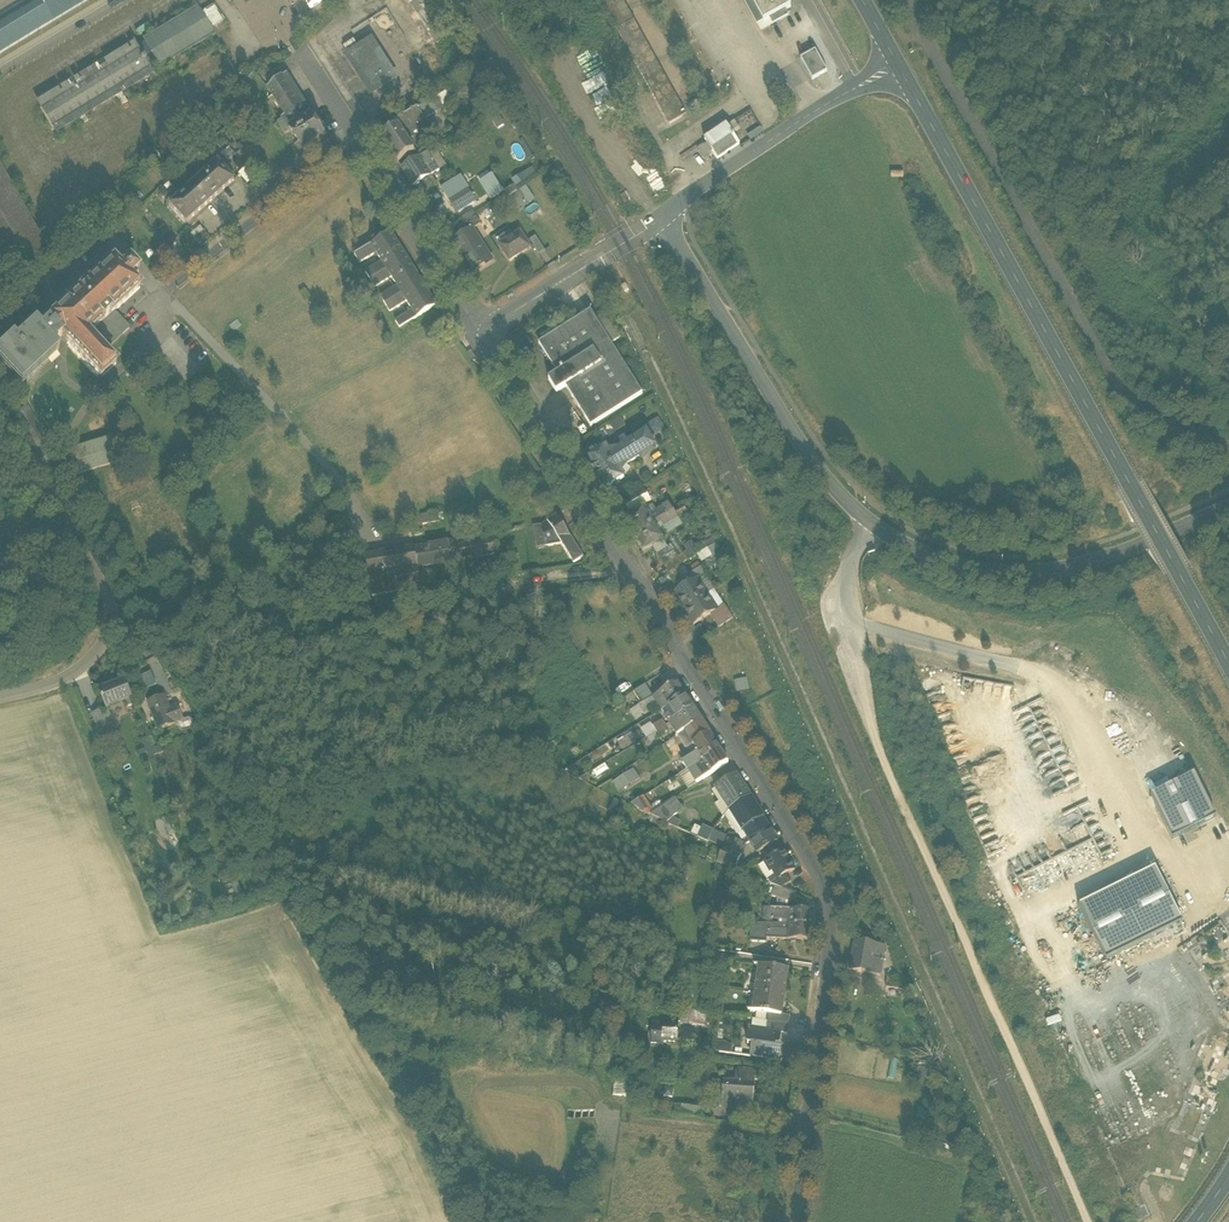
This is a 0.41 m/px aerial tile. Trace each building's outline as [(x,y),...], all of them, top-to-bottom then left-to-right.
[(0,24),(0,54),(89,0),(40,0),(0,24)] [(310,9),(324,0),(305,0),(310,9)] [(438,45),(451,37),(427,0),(410,0),(438,45)] [(683,117),(618,0),(600,0),(669,124),(683,117)] [(683,117),(686,115),(623,0),(618,0),(683,117)] [(763,23),(791,8),(786,0),(750,0),(763,23)] [(197,8),(143,42),(144,44),(137,48),(133,42),(36,102),(56,134),(153,75),(150,70),(158,66),(159,68),(212,35),(213,34),(210,29),(222,22),(212,5),(200,13),(197,8)] [(345,56),(369,92),(379,85),(381,88),(387,84),(385,81),(396,74),(372,38),(345,56)] [(800,59),(812,81),(827,72),(815,51),(800,59)] [(290,74),(282,79),(290,92),(301,109),(305,106),(312,117),(315,115),(290,74)] [(268,88),(276,100),(290,92),(282,79),(281,77),(268,88)] [(224,82),(215,90),(219,95),(229,88),(224,82)] [(287,117),(284,120),(291,132),(300,146),(296,149),(299,153),(324,137),(322,133),(321,132),(326,129),(319,119),(314,121),(312,117),(305,106),(301,109),(290,92),(276,100),(287,117)] [(446,92),(437,98),(417,110),(423,120),(443,108),(452,102),(446,92)] [(399,112),(401,116),(409,111),(406,106),(399,112)] [(381,137),(397,162),(414,152),(407,140),(413,136),(409,129),(423,120),(417,110),(394,124),(396,127),(381,137)] [(285,135),(291,132),(284,120),(278,123),(285,135)] [(728,127),(713,137),(719,145),(733,136),(728,127)] [(713,152),(720,148),(719,145),(713,137),(713,136),(704,141),(712,153),(713,152)] [(739,145),(733,136),(719,145),(720,148),(713,152),(717,159),(739,145)] [(418,158),(430,177),(431,176),(439,171),(427,153),(418,158)] [(402,169),(413,187),(421,183),(430,177),(418,158),(402,169)] [(218,162),(197,181),(214,199),(234,181),(218,162)] [(3,274),(45,250),(5,176),(0,167),(0,268),(3,274)] [(430,177),(421,183),(426,190),(436,184),(431,176),(430,177)] [(491,177),(479,184),(490,200),(501,193),(491,177)] [(442,189),(449,200),(466,189),(459,178),(442,189)] [(188,222),(214,199),(197,181),(171,204),(188,222)] [(475,203),(466,189),(449,200),(458,213),(475,203)] [(458,229),(462,236),(472,230),(472,231),(481,225),(476,218),(458,229)] [(200,227),(192,234),(203,247),(211,239),(200,227)] [(464,261),(472,274),(485,266),(484,263),(490,259),(472,231),(472,230),(462,236),(452,243),(460,254),(461,253),(464,258),(464,261)] [(377,255),(379,258),(398,245),(391,233),(371,246),(377,255)] [(499,247),(509,264),(520,257),(518,254),(528,248),(520,234),(499,247)] [(530,241),(539,255),(545,252),(536,237),(530,241)] [(406,258),(398,245),(379,258),(383,264),(386,270),(406,258)] [(355,256),(361,265),(377,255),(371,246),(355,256)] [(518,254),(520,257),(530,251),(528,248),(518,254)] [(104,349),(88,332),(110,311),(113,308),(139,284),(133,277),(139,271),(128,259),(120,266),(112,257),(83,283),(81,281),(73,289),(74,291),(47,316),(50,319),(40,328),(35,323),(14,343),(12,341),(0,352),(0,362),(20,383),(57,349),(54,346),(64,337),(100,377),(116,362),(104,349)] [(414,270),(406,258),(386,270),(391,278),(394,282),(414,270)] [(367,274),(370,280),(386,270),(383,264),(367,274)] [(391,278),(386,270),(370,280),(375,288),(391,278)] [(421,282),(414,270),(394,282),(398,288),(402,295),(421,282)] [(429,295),(421,282),(402,295),(406,301),(410,307),(429,295)] [(382,298),(387,304),(402,295),(398,288),(382,298)] [(406,301),(402,295),(387,304),(391,311),(406,301)] [(437,307),(429,295),(410,307),(413,312),(417,320),(437,307)] [(34,307),(38,311),(49,301),(45,297),(34,307)] [(117,319),(110,311),(88,332),(104,349),(129,325),(120,316),(117,319)] [(396,322),(401,330),(417,320),(413,312),(396,322)] [(550,371),(555,379),(562,375),(594,355),(602,368),(570,387),(566,390),(590,428),(642,395),(611,345),(597,324),(590,313),(538,345),(553,369),(550,371)] [(604,319),(597,324),(611,345),(618,341),(604,319)] [(594,355),(562,375),(570,387),(602,368),(594,355)] [(566,390),(570,387),(562,375),(555,379),(548,384),(556,396),(566,390)] [(61,461),(57,455),(29,409),(18,415),(46,462),(49,468),(61,461)] [(619,420),(610,425),(615,434),(624,428),(619,420)] [(650,441),(665,431),(658,420),(643,430),(646,435),(650,441)] [(597,435),(601,442),(608,437),(603,431),(597,435)] [(65,450),(73,476),(121,461),(113,435),(65,450)] [(646,435),(631,445),(635,451),(650,442),(650,441),(646,435)] [(650,442),(635,451),(640,458),(655,449),(650,442)] [(629,455),(635,451),(631,445),(624,449),(629,455)] [(595,477),(629,455),(624,449),(617,453),(617,455),(618,457),(613,461),(605,449),(586,461),(595,477)] [(633,463),(640,458),(635,451),(629,455),(633,463)] [(626,467),(633,463),(629,455),(595,477),(605,492),(625,479),(617,467),(622,464),(623,466),(626,467)] [(641,490),(620,503),(629,516),(649,504),(641,490)] [(624,522),(634,538),(667,517),(674,513),(669,506),(657,514),(656,514),(655,517),(657,519),(652,522),(645,512),(644,510),(624,522)] [(653,507),(645,512),(652,522),(657,519),(655,517),(656,514),(657,514),(653,507)] [(678,520),(674,513),(667,517),(672,524),(678,520)] [(421,518),(424,526),(426,525),(438,522),(436,514),(427,516),(421,518)] [(557,517),(547,523),(561,546),(574,565),(584,559),(557,517)] [(672,524),(667,517),(634,538),(633,538),(643,554),(664,541),(657,530),(661,527),(662,529),(666,528),(672,524)] [(546,548),(561,546),(547,523),(541,527),(542,527),(536,531),(538,540),(544,538),(546,548)] [(455,543),(415,551),(420,574),(424,573),(423,570),(434,568),(458,564),(458,562),(497,555),(494,540),(456,547),(455,543)] [(703,565),(722,554),(716,544),(697,556),(703,565)] [(657,556),(666,568),(680,559),(671,546),(657,556)] [(367,558),(369,569),(372,584),(374,597),(422,588),(420,574),(415,551),(415,549),(367,558)] [(420,574),(422,588),(438,585),(434,568),(423,570),(424,573),(420,574)] [(363,586),(372,584),(369,569),(361,571),(363,586)] [(686,579),(691,585),(697,582),(705,577),(701,570),(686,579)] [(674,596),(684,611),(706,597),(697,582),(691,585),(674,596)] [(716,612),(706,597),(684,611),(694,627),(710,616),(716,613),(716,612)] [(710,616),(718,630),(733,621),(724,607),(716,612),(716,613),(710,616)] [(160,620),(160,630),(175,629),(174,619),(160,620)] [(747,679),(735,681),(737,693),(749,690),(747,679)] [(132,698),(125,680),(100,691),(107,708),(108,708),(124,702),(127,707),(128,707),(128,706),(134,703),(132,698)] [(676,684),(660,694),(668,707),(684,696),(676,684)] [(653,698),(646,685),(634,693),(641,705),(638,707),(643,714),(658,705),(653,698)] [(661,711),(668,707),(660,694),(653,698),(658,705),(661,711)] [(166,695),(147,702),(157,730),(178,722),(180,727),(182,729),(185,729),(192,727),(193,725),(194,722),(193,720),(191,718),(188,718),(184,719),(179,705),(171,708),(166,695)] [(668,707),(672,712),(676,719),(693,709),(684,696),(668,707)] [(113,723),(108,708),(107,708),(93,714),(95,720),(98,728),(99,728),(113,723)] [(693,709),(676,719),(685,732),(701,722),(693,709)] [(669,724),(676,719),(672,712),(664,717),(669,724)] [(677,737),(685,732),(676,719),(669,724),(668,724),(677,737)] [(653,727),(656,732),(665,726),(662,721),(653,727)] [(710,737),(701,722),(685,732),(694,747),(710,737)] [(668,731),(665,726),(656,732),(659,737),(668,731)] [(685,732),(677,737),(691,759),(698,754),(694,747),(685,732)] [(156,744),(153,735),(146,738),(149,746),(156,744)] [(698,754),(703,760),(719,750),(710,737),(694,747),(698,754)] [(728,764),(719,750),(703,760),(712,775),(728,764)] [(683,764),(687,770),(703,760),(698,754),(691,759),(689,760),(683,764)] [(712,775),(703,760),(687,770),(696,785),(712,775)] [(618,790),(640,779),(635,769),(613,779),(618,790)] [(696,785),(687,770),(678,775),(687,790),(696,785)] [(716,789),(729,810),(749,798),(750,798),(736,777),(716,789)] [(1150,800),(1172,843),(1215,822),(1194,778),(1150,800)] [(729,810),(716,789),(711,792),(718,803),(714,805),(723,818),(729,810)] [(631,805),(643,812),(651,807),(644,797),(631,805)] [(654,812),(649,815),(667,824),(673,818),(683,809),(675,798),(654,812)] [(729,810),(735,818),(755,806),(749,798),(729,810)] [(735,818),(743,831),(763,819),(755,806),(735,818)] [(681,822),(673,818),(667,824),(678,829),(681,822)] [(743,831),(750,841),(770,830),(763,819),(743,831)] [(177,834),(174,825),(166,828),(169,837),(177,834)] [(777,841),(770,830),(750,841),(757,852),(777,841)] [(709,841),(721,846),(725,837),(713,832),(709,841)] [(724,847),(730,850),(734,841),(728,838),(724,847)] [(741,844),(734,841),(730,850),(737,853),(741,844)] [(741,855),(737,853),(730,850),(724,847),(717,862),(734,870),(741,855)] [(775,876),(778,880),(786,875),(787,874),(786,873),(789,871),(790,873),(794,870),(783,851),(765,862),(770,872),(772,871),(775,876)] [(770,872),(765,862),(759,866),(768,880),(775,876),(772,871),(770,872)] [(1155,872),(1079,910),(1106,964),(1182,926),(1155,872)] [(773,885),(781,888),(791,882),(786,875),(778,880),(775,876),(768,880),(770,884),(773,885)] [(769,896),(788,902),(792,892),(781,888),(773,885),(769,896)] [(771,918),(790,920),(790,910),(771,909),(771,918)] [(790,920),(789,925),(812,926),(812,912),(790,910),(790,920)] [(750,942),(769,942),(769,939),(770,929),(770,924),(750,923),(750,942)] [(811,940),(812,926),(789,925),(789,930),(789,939),(811,940)] [(769,939),(789,939),(789,930),(770,929),(769,939)] [(872,974),(880,975),(885,946),(855,941),(850,970),(872,974)] [(757,994),(758,994),(781,997),(784,980),(787,980),(789,969),(763,965),(760,983),(758,983),(757,994)] [(886,988),(911,991),(906,980),(887,978),(886,988)] [(659,1005),(673,1008),(676,992),(662,988),(659,1005)] [(781,1003),(781,997),(758,994),(755,1012),(768,1014),(782,1016),(782,1013),(783,1003),(781,1003)] [(704,1028),(706,1012),(681,1009),(678,1023),(678,1024),(704,1028)] [(767,1021),(789,1025),(791,1014),(782,1013),(782,1016),(768,1014),(766,1021),(767,1021)] [(780,1033),(788,1034),(789,1025),(767,1021),(766,1031),(780,1033)] [(651,1043),(663,1044),(663,1042),(677,1043),(678,1024),(678,1023),(664,1022),(664,1025),(652,1024),(651,1043)] [(751,1056),(779,1060),(781,1047),(775,1047),(775,1042),(779,1043),(780,1033),(766,1031),(750,1028),(747,1044),(753,1045),(751,1056)] [(926,1037),(929,1045),(935,1042),(931,1035),(930,1035),(929,1033),(926,1035),(927,1037),(926,1037)] [(736,1071),(735,1082),(752,1083),(753,1072),(736,1071)] [(715,1106),(723,1106),(724,1082),(716,1081),(715,1106)] [(751,1107),(752,1083),(735,1082),(724,1082),(723,1106),(751,1107)] [(693,1116),(706,1118),(707,1111),(694,1109),(693,1116)]
